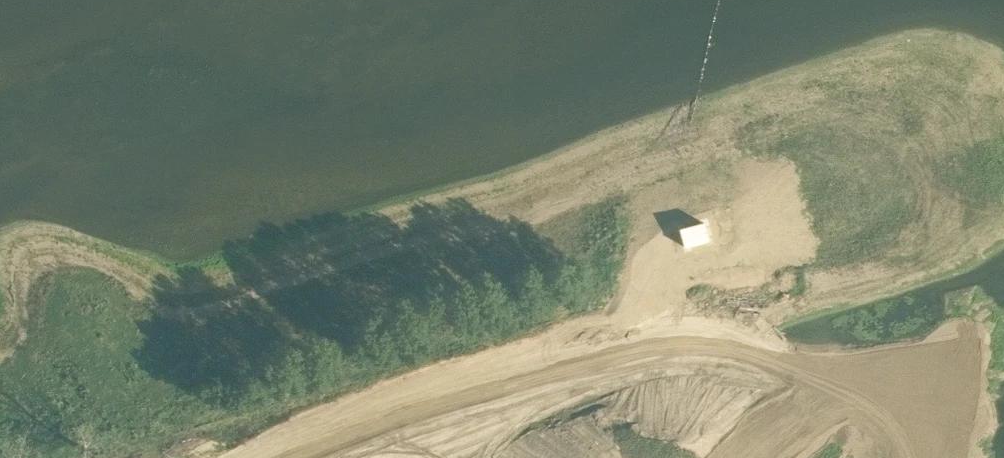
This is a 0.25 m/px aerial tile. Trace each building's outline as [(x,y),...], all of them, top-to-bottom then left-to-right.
[(707,211),(679,221),(688,245),(716,234),(707,211)]
